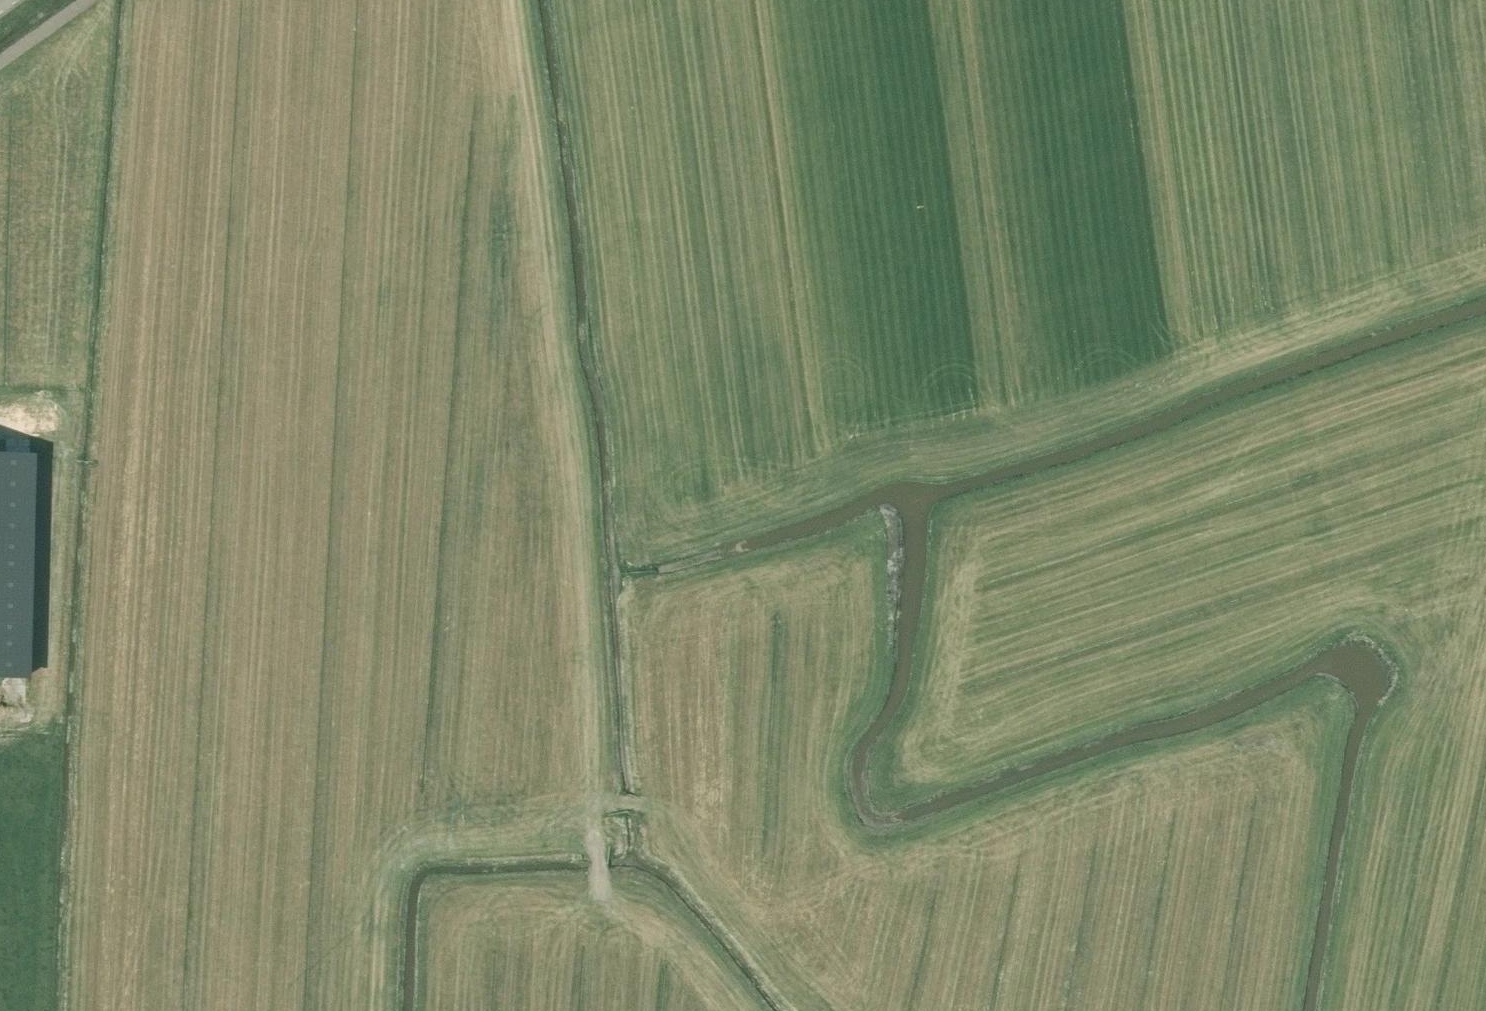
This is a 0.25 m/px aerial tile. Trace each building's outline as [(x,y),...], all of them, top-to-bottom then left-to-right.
[(31,456),(0,455),(0,677),(26,677),(31,456)]
